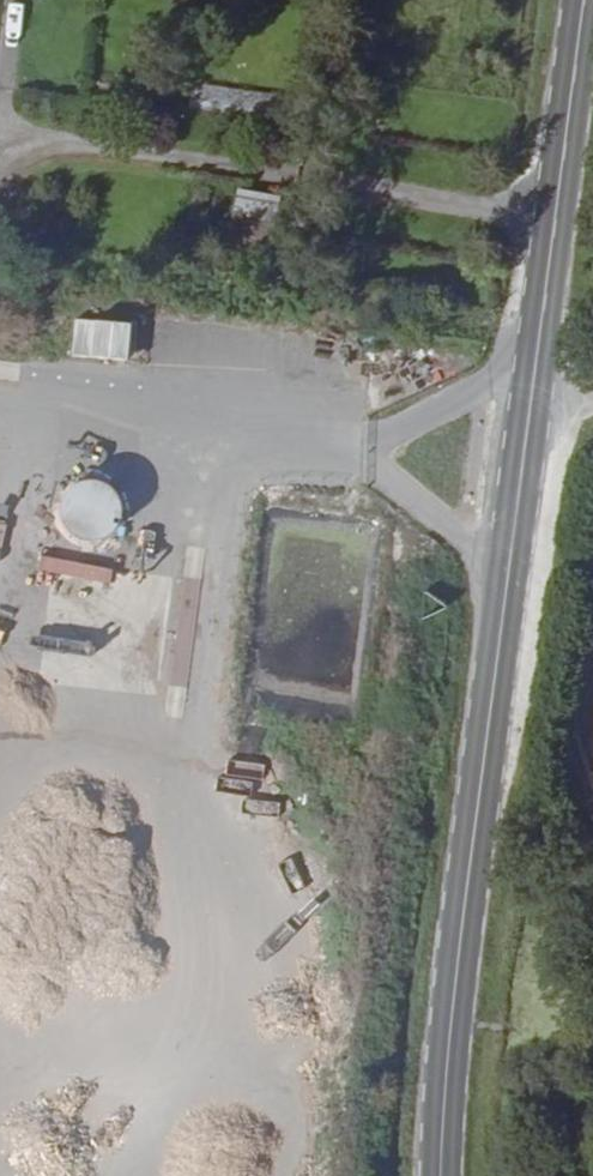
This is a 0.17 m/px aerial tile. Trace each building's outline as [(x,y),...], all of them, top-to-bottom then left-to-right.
[(307,98),(194,85),(190,115),(303,128),(307,98)] [(284,198),(239,190),(229,245),(274,254),(284,198)] [(69,308),(68,356),(139,357),(140,310),(69,308)] [(76,539),(89,543),(102,541),(113,533),(120,521),(121,507),(116,495),(106,486),(93,482),(79,484),(68,492),(61,504),(60,517),(66,530),(76,539)] [(184,584),(202,586),(206,547),(188,545),(184,584)] [(78,585),(78,600),(96,599),(95,562),(59,563),(60,586),(78,585)] [(48,645),(48,659),(83,661),(84,646),(48,645)] [(140,682),(133,706),(182,718),(189,688),(168,683),(167,689),(140,682)]
